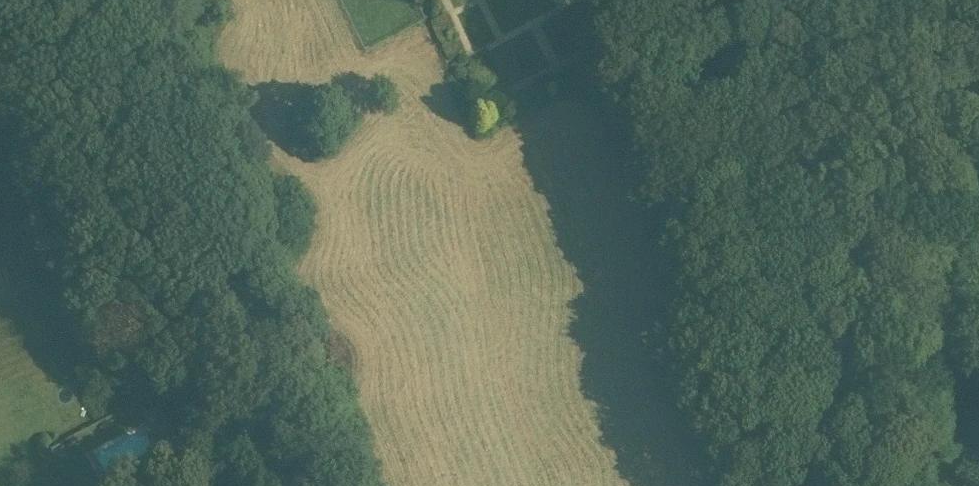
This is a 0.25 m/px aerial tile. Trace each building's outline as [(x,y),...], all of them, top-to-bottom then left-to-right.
[(62,446),(51,452),(55,459),(66,453),(62,446)]
